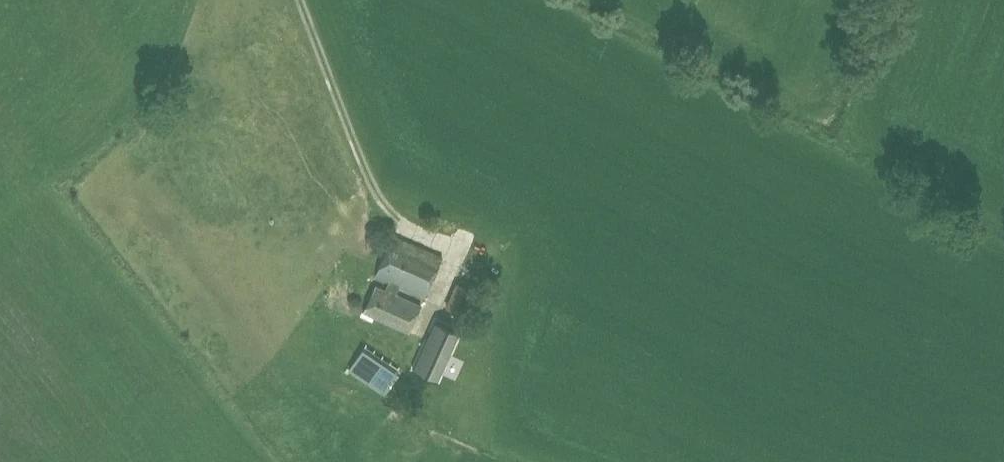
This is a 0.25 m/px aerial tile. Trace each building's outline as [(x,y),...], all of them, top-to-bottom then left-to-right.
[(442,256),(393,234),(375,275),(388,281),(385,289),(375,285),(363,311),(408,331),(420,305),(396,294),(399,286),(423,297),(442,256)] [(454,267),(472,274),(483,240),(465,234),(454,267)] [(462,281),(448,278),(443,297),(457,301),(462,281)] [(355,294),(350,296),(347,303),(349,308),(355,311),(361,309),(363,302),(361,297),(355,294)] [(459,332),(435,321),(413,369),(437,380),(459,332)] [(390,366),(376,386),(383,391),(396,371),(390,366)]
